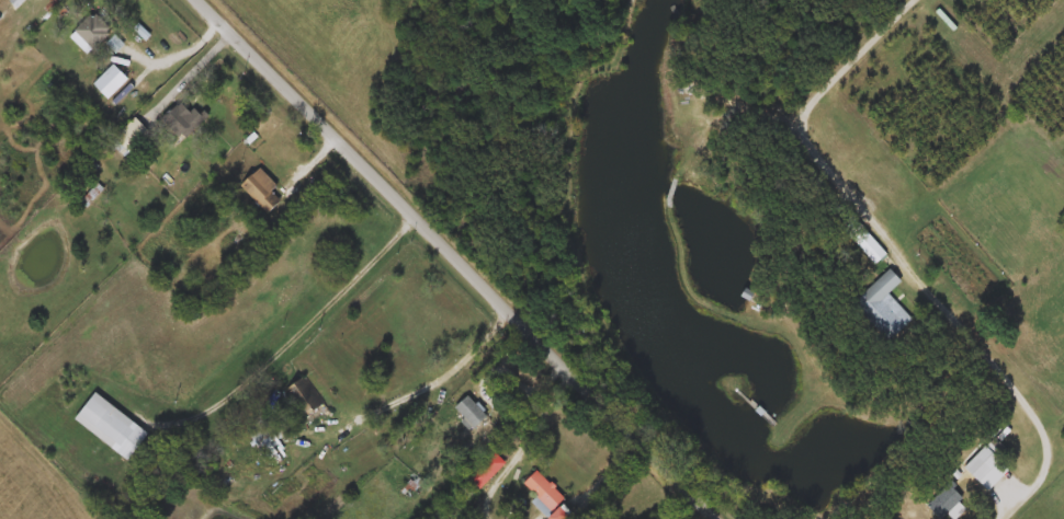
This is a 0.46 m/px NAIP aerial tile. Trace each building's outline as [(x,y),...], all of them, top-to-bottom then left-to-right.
[(88,55),(69,37),(94,12),(112,30),(88,55)] [(92,83),(114,62),(129,79),(107,100),(92,83)] [(203,119),(183,140),(161,120),(182,100),(203,119)] [(123,158),(109,145),(134,116),(148,129),(123,158)] [(268,196),(278,206),(267,216),(240,186),(260,168),(278,187),(268,196)] [(841,228),(854,216),(890,254),(876,266),(841,228)] [(854,304),(892,268),(903,280),(888,295),(914,320),(891,343),(854,304)] [(284,391),(299,381),(319,410),(304,420),(284,391)] [(75,419),(94,392),(149,432),(128,460),(75,419)] [(452,410),(467,395),(487,415),(472,430),(452,410)] [(290,436),(263,457),(245,431),(262,417),(271,429),(280,423),(290,436)] [(965,468),(987,445),(1001,460),(980,482),(965,468)] [(479,488),(467,475),(491,451),(505,463),(479,488)] [(569,517),(567,518),(551,518),(532,500),(535,496),(523,483),(536,470),(566,498),(558,505),(569,517)] [(964,498),(943,518),(941,518),(928,505),(950,483),(964,498)]
